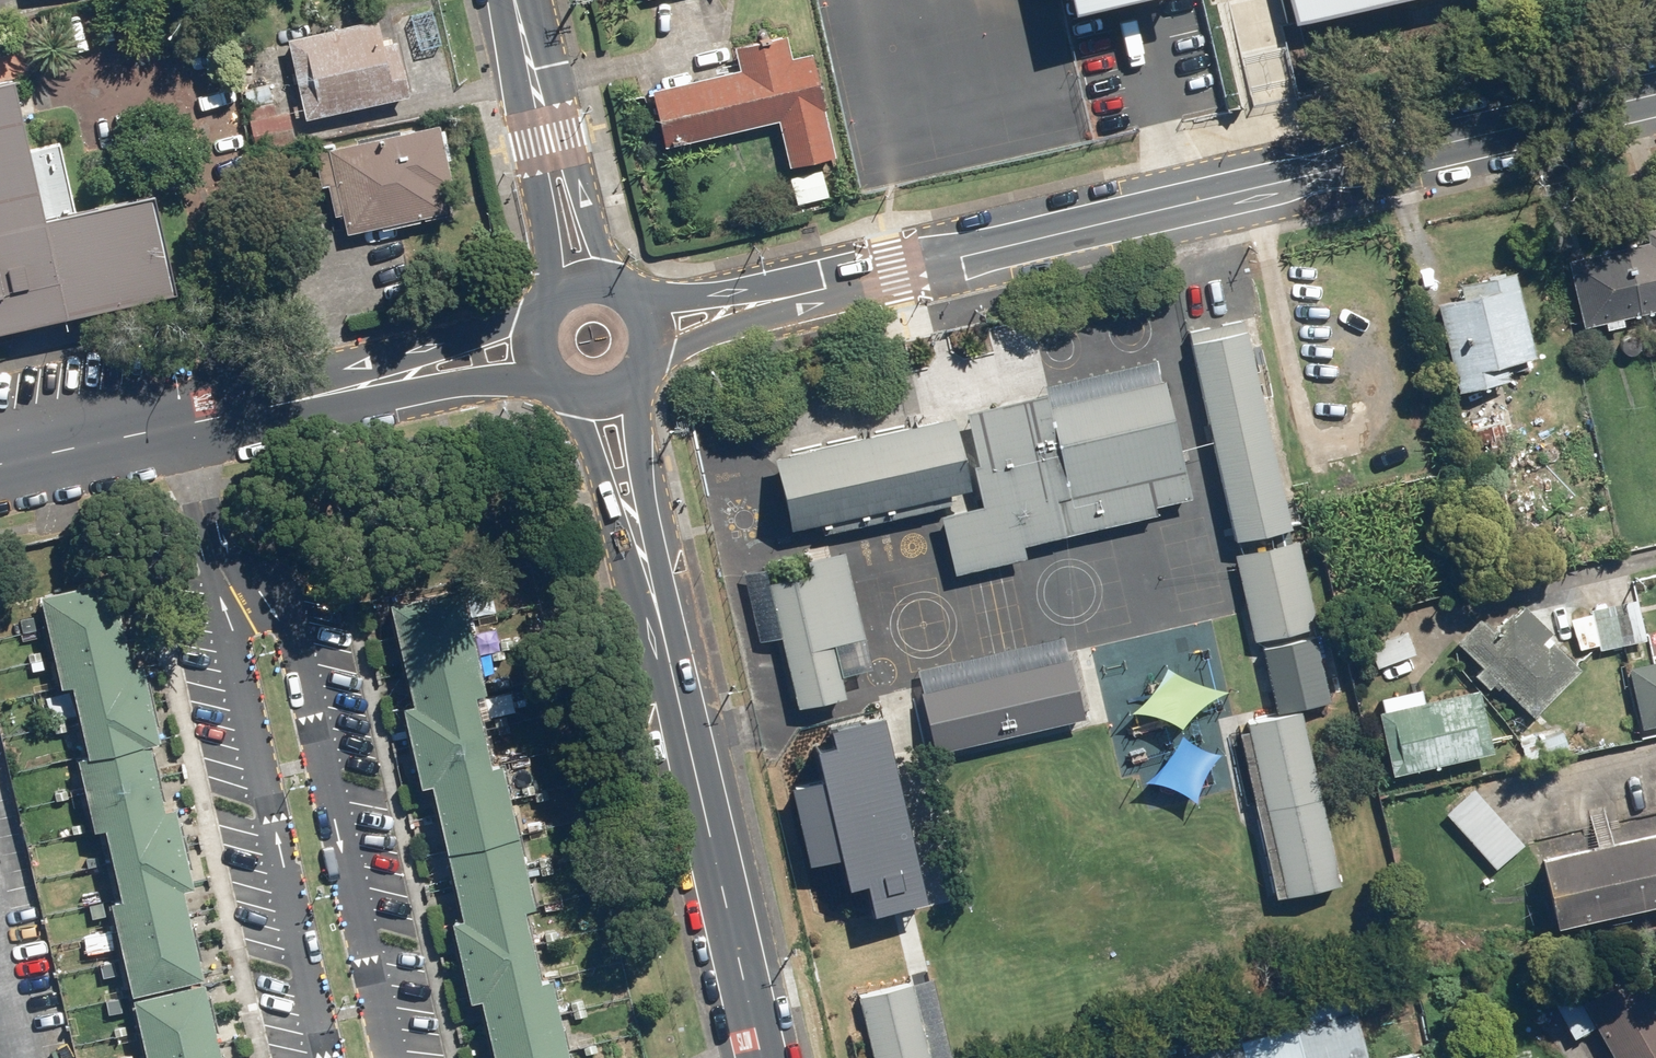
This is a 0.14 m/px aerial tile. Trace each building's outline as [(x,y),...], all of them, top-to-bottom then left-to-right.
[(1082,12),(1134,0),(1079,0),(1082,12)] [(1401,0),(1296,0),(1304,23),(1401,0)] [(388,11),(283,38),(306,127),(411,99),(388,11)] [(783,168),(834,157),(805,27),(731,44),(736,69),(648,89),(662,151),(773,126),(783,168)] [(0,82),(0,331),(174,292),(152,193),(74,211),(58,143),(28,149),(12,79),(0,82)] [(333,144),(310,149),(319,189),(327,188),(334,219),(343,217),(347,233),(447,211),(441,185),(453,183),(441,125),(400,135),(399,129),(357,138),(358,143),(334,149),(333,144)] [(1566,241),(1579,322),(1655,309),(1655,226),(1566,241)] [(1463,295),(1437,302),(1458,389),(1510,376),(1507,362),(1537,354),(1516,269),(1460,283),(1463,295)] [(1246,320),(1186,334),(1233,541),(1293,528),(1246,320)] [(1026,554),(1023,543),(1151,512),(1192,502),(1162,376),(1046,404),(1042,391),(966,410),(979,462),(971,464),(980,504),(940,514),(953,572),(1026,554)] [(773,458),(789,528),(969,487),(953,417),(773,458)] [(1297,538),(1233,553),(1252,637),(1316,623),(1297,538)] [(819,568),(766,580),(795,705),(848,693),(819,568)] [(117,574),(37,594),(61,689),(70,687),(86,753),(145,739),(148,738),(157,736),(117,574)] [(1591,611),(1572,615),(1579,648),(1598,644),(1600,651),(1647,641),(1639,597),(1590,606),(1591,611)] [(446,852),(521,835),(503,759),(493,762),(478,693),(492,690),(471,598),(389,617),(408,700),(400,702),(419,786),(431,783),(446,852)] [(1484,612),(1456,638),(1482,665),(1474,672),(1490,690),(1498,682),(1530,716),(1582,669),(1550,634),(1552,631),(1525,601),(1497,627),(1484,612)] [(1383,639),(1370,643),(1378,666),(1416,654),(1403,613),(1377,621),(1383,639)] [(1310,642),(1264,652),(1278,713),(1323,703),(1310,642)] [(1080,719),(1066,656),(919,689),(934,752),(1080,719)] [(1629,665),(1641,725),(1655,721),(1655,660),(1629,665)] [(1385,707),(1377,709),(1389,771),(1492,750),(1480,688),(1424,700),(1421,686),(1382,693),(1385,707)] [(791,781),(806,857),(843,850),(849,875),(868,872),(874,900),(921,891),(884,708),(827,719),(830,738),(812,742),(819,776),(791,781)] [(1299,711),(1243,724),(1282,895),(1338,882),(1299,711)] [(1558,722),(1517,738),(1527,762),(1568,745),(1558,722)] [(129,997),(205,978),(183,888),(194,886),(173,804),(165,806),(148,738),(145,739),(86,753),(74,756),(92,832),(103,829),(119,895),(105,899),(129,997)] [(1474,785),(1446,809),(1497,868),(1525,843),(1474,785)] [(1541,850),(1556,923),(1655,903),(1655,826),(1541,850)] [(446,852),(460,913),(449,915),(468,1001),(480,999),(493,1057),(571,1057),(552,975),(540,978),(524,909),(537,906),(521,835),(446,852)] [(1547,990),(1574,1036),(1594,1024),(1613,1057),(1655,1057),(1655,994),(1641,968),(1586,1000),(1572,976),(1547,990)] [(205,978),(129,997),(145,1057),(225,1057),(205,978)] [(860,1000),(874,1057),(929,1057),(913,988),(860,1000)] [(1355,1011),(1181,1054),(1182,1057),(1366,1057),(1355,1011)] [(1415,1048),(1391,1054),(1392,1057),(1417,1057),(1415,1048)]
